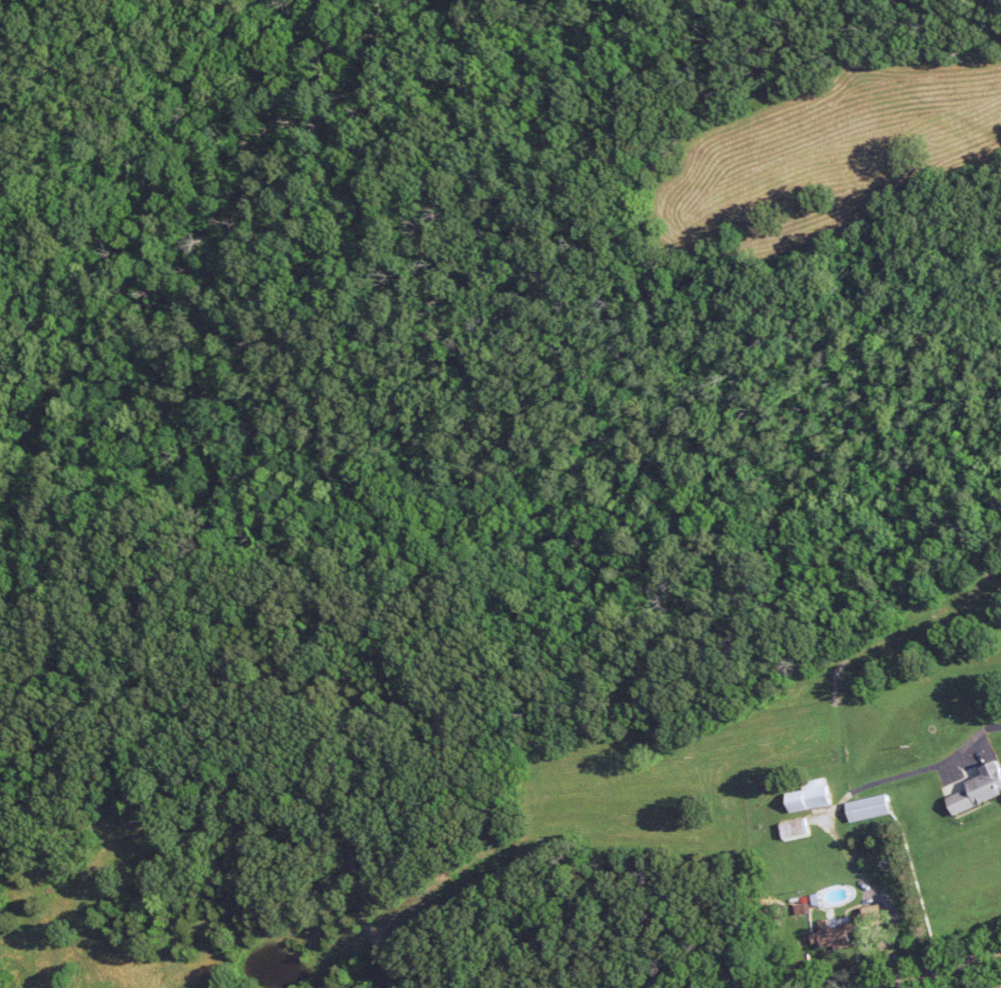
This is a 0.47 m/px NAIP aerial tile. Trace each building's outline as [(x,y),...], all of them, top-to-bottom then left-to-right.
[(1000,798),(1000,762),(985,769),(988,775),(971,783),(974,790),(951,799),(959,817),(1000,798)] [(806,783),(807,792),(790,795),(793,813),(834,807),(830,780),(806,783)] [(855,824),(895,814),(891,795),(850,805),(855,824)] [(871,940),(866,918),(815,932),(818,944),(825,942),(827,948),(840,945),(841,950),(855,946),(852,935),(858,934),(861,943),(871,940)]
